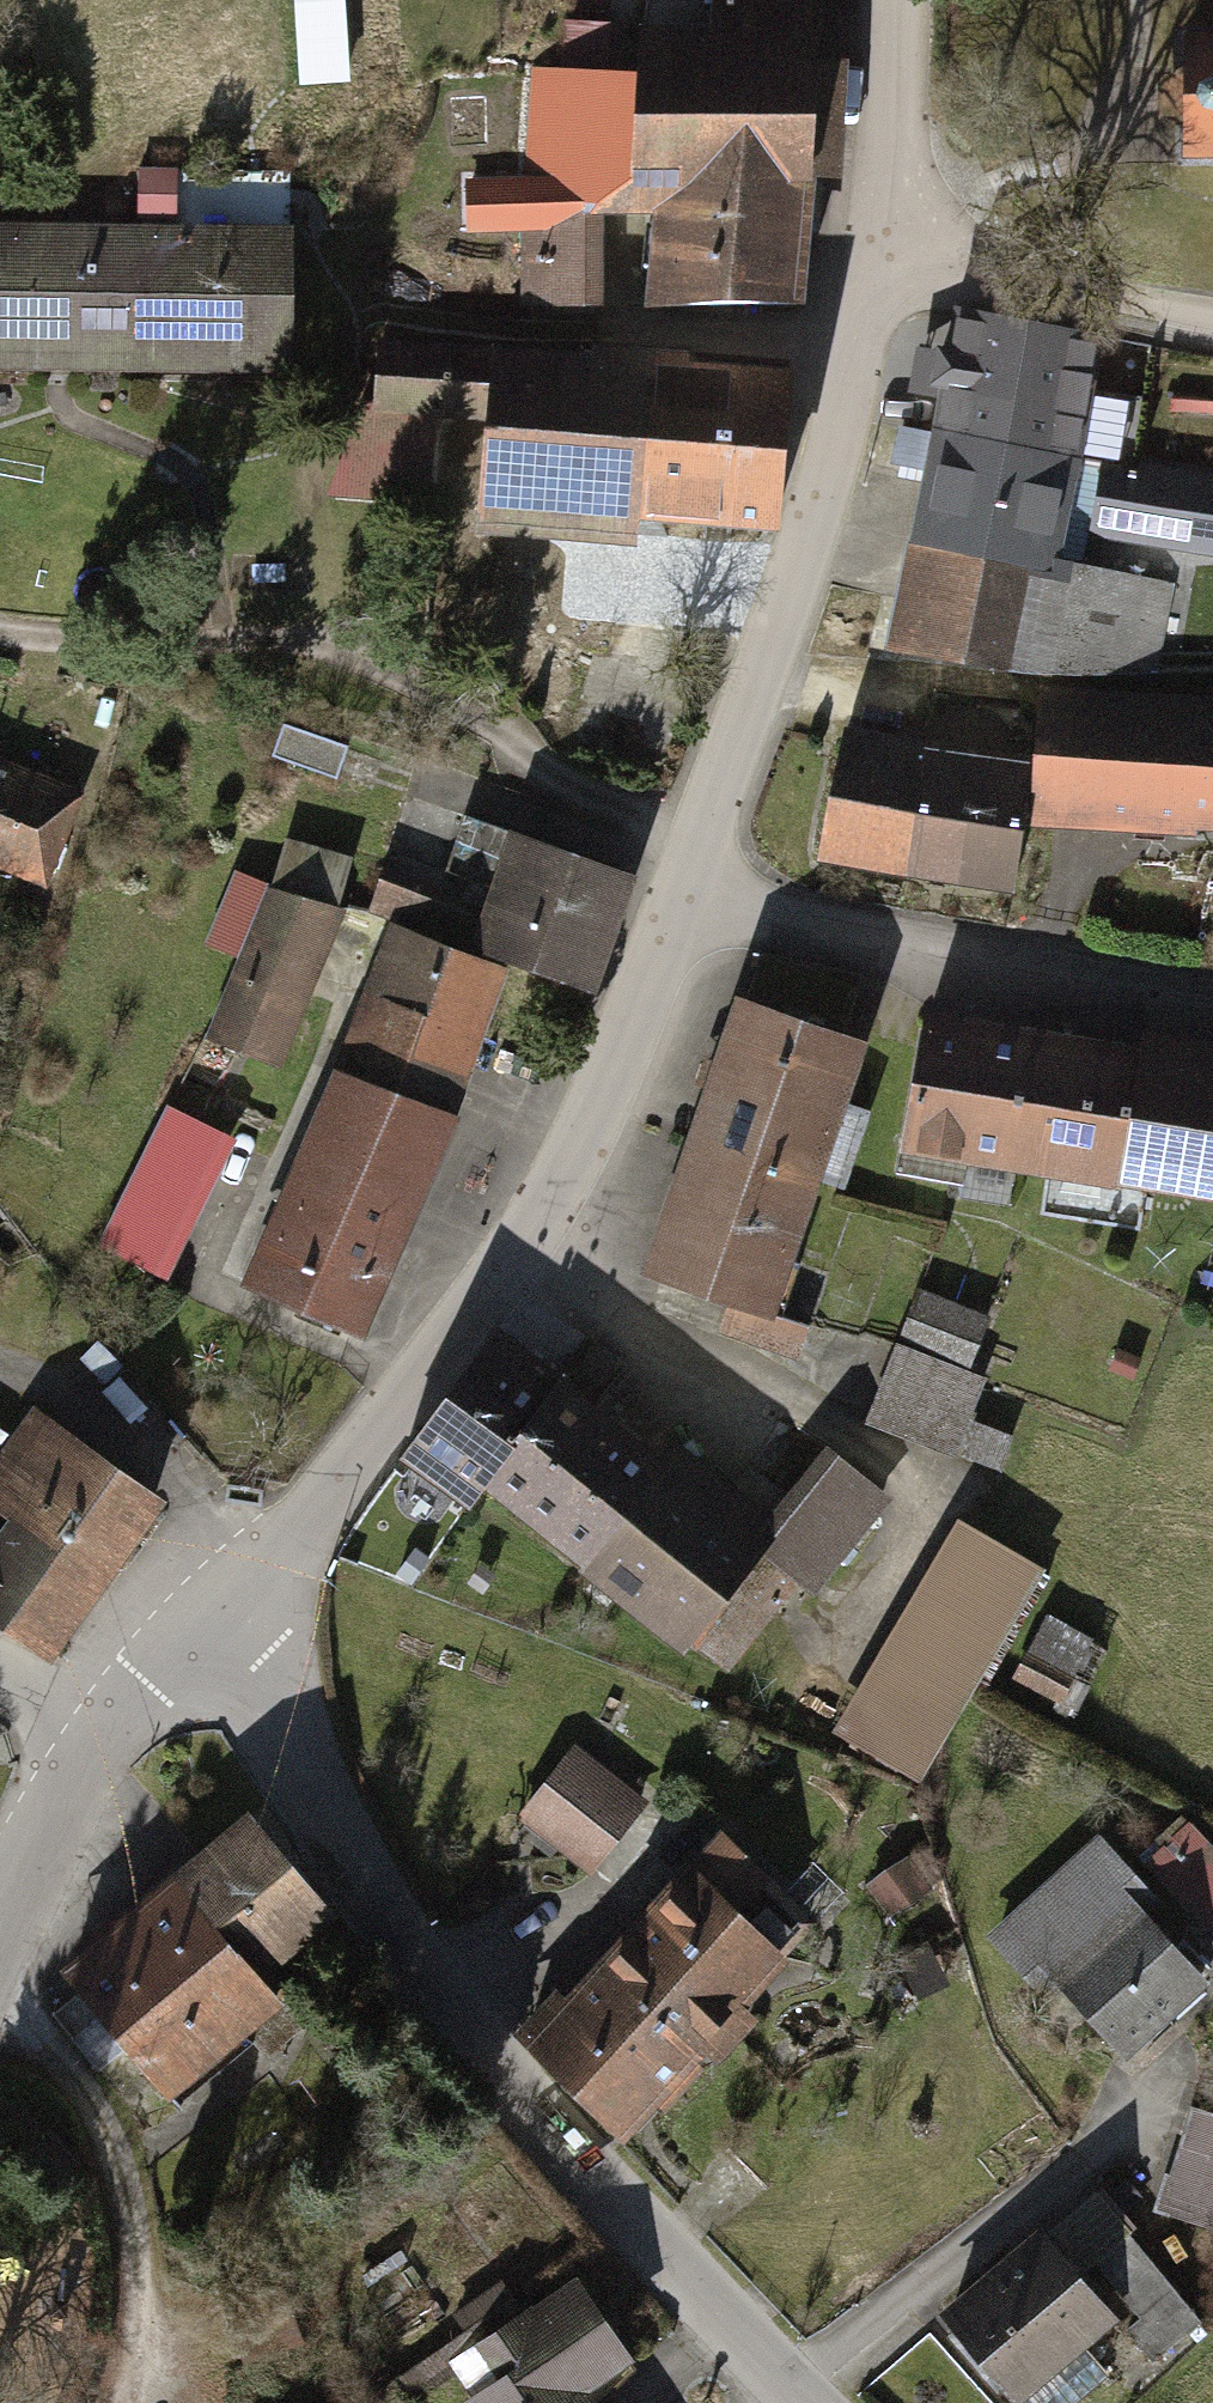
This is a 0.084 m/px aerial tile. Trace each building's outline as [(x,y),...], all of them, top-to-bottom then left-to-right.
[(835,174),(838,0),(734,0),(734,25),(667,24),(667,79),(543,77),(542,174),(475,173),(473,295),(617,297),(618,205),(674,206),(674,172),(835,174)] [(674,172),(674,206),(672,303),(834,306),(835,174),(674,172)] [(136,225),(0,225),(0,356),(136,357),(136,225)] [(305,357),(305,226),(136,225),(136,357),(305,357)] [(951,430),(1096,456),(1116,343),(971,317),(951,430)] [(646,505),(656,359),(401,342),(396,412),(510,420),(503,517),(644,526),(646,505)] [(656,359),(646,505),(803,516),(813,370),(656,359)] [(932,538),(1077,563),(1082,533),(1096,456),(951,430),(932,538)] [(1082,533),(1212,555),(1212,476),(1096,456),(1082,533)] [(1077,563),(932,538),(912,534),(893,640),(1167,688),(1185,582),(1077,563)] [(1184,832),(1190,703),(1049,697),(1044,826),(1184,832)] [(1184,832),(1212,833),(1212,704),(1190,703),(1184,832)] [(367,742),(296,717),(283,753),(355,778),(367,742)] [(907,871),(923,749),(844,739),(828,861),(907,871)] [(923,749),(907,871),(1009,884),(1024,762),(923,749)] [(0,753),(0,864),(61,889),(100,794),(0,753)] [(515,879),(533,832),(471,810),(454,857),(515,879)] [(656,877),(533,832),(515,879),(505,906),(489,950),(535,969),(612,996),(656,877)] [(489,950),(505,906),(401,868),(384,913),(404,916),(489,950)] [(357,914),(274,882),(215,1035),(297,1067),(357,914)] [(308,1152),(440,1205),(535,969),(489,950),(404,916),(308,1152)] [(888,1037),(750,992),(661,1266),(743,1293),(798,1311),(888,1037)] [(1159,1181),(1178,1054),(938,1017),(915,1168),(981,1178),(985,1154),(1159,1181)] [(1159,1181),(1212,1189),(1212,1045),(1180,1040),(1178,1054),(1159,1181)] [(247,1143),(176,1108),(106,1251),(178,1285),(247,1143)] [(440,1205),(308,1152),(253,1288),(385,1341),(440,1205)] [(1008,1317),(926,1290),(881,1424),(962,1451),(1008,1317)] [(798,1311),(743,1293),(730,1330),(815,1358),(828,1320),(798,1311)] [(490,1487),(571,1383),(498,1326),(400,1451),(473,1508),(490,1487)] [(597,1569),(678,1466),(571,1383),(490,1487),(597,1569)] [(30,1401),(0,1444),(0,1608),(65,1653),(172,1500),(30,1401)] [(678,1466),(597,1569),(689,1641),(762,1549),(782,1523),(689,1451),(678,1466)] [(782,1523),(762,1549),(809,1585),(874,1503),(826,1466),(782,1523)] [(1052,1571),(975,1525),(866,1710),(942,1755),(1052,1571)] [(658,1803),(585,1741),(527,1810),(600,1871),(658,1803)] [(1158,1863),(1212,1920),(1212,1827),(1205,1819),(1158,1863)] [(267,1822),(79,1971),(182,2099),(298,2007),(264,1964),(335,1907),(267,1822)] [(1116,1831),(999,1934),(1032,1970),(1051,1953),(1127,2040),(1212,1965),(1212,1942),(1116,1831)] [(823,1934),(723,1837),(537,2030),(637,2126),(823,1934)] [(1202,2095),(1171,2205),(1212,2217),(1212,2098),(1202,2095)] [(1104,2194),(962,2312),(1037,2402),(1075,2402),(1121,2365),(1097,2336),(1126,2313),(1091,2271),(1113,2253),(1136,2233),(1104,2194)] [(1206,2317),(1136,2233),(1113,2253),(1158,2307),(1134,2327),(1158,2356),(1206,2317)] [(604,2272),(510,2336),(530,2366),(476,2402),(477,2402),(611,2402),(599,2385),(655,2347),(604,2272)]
